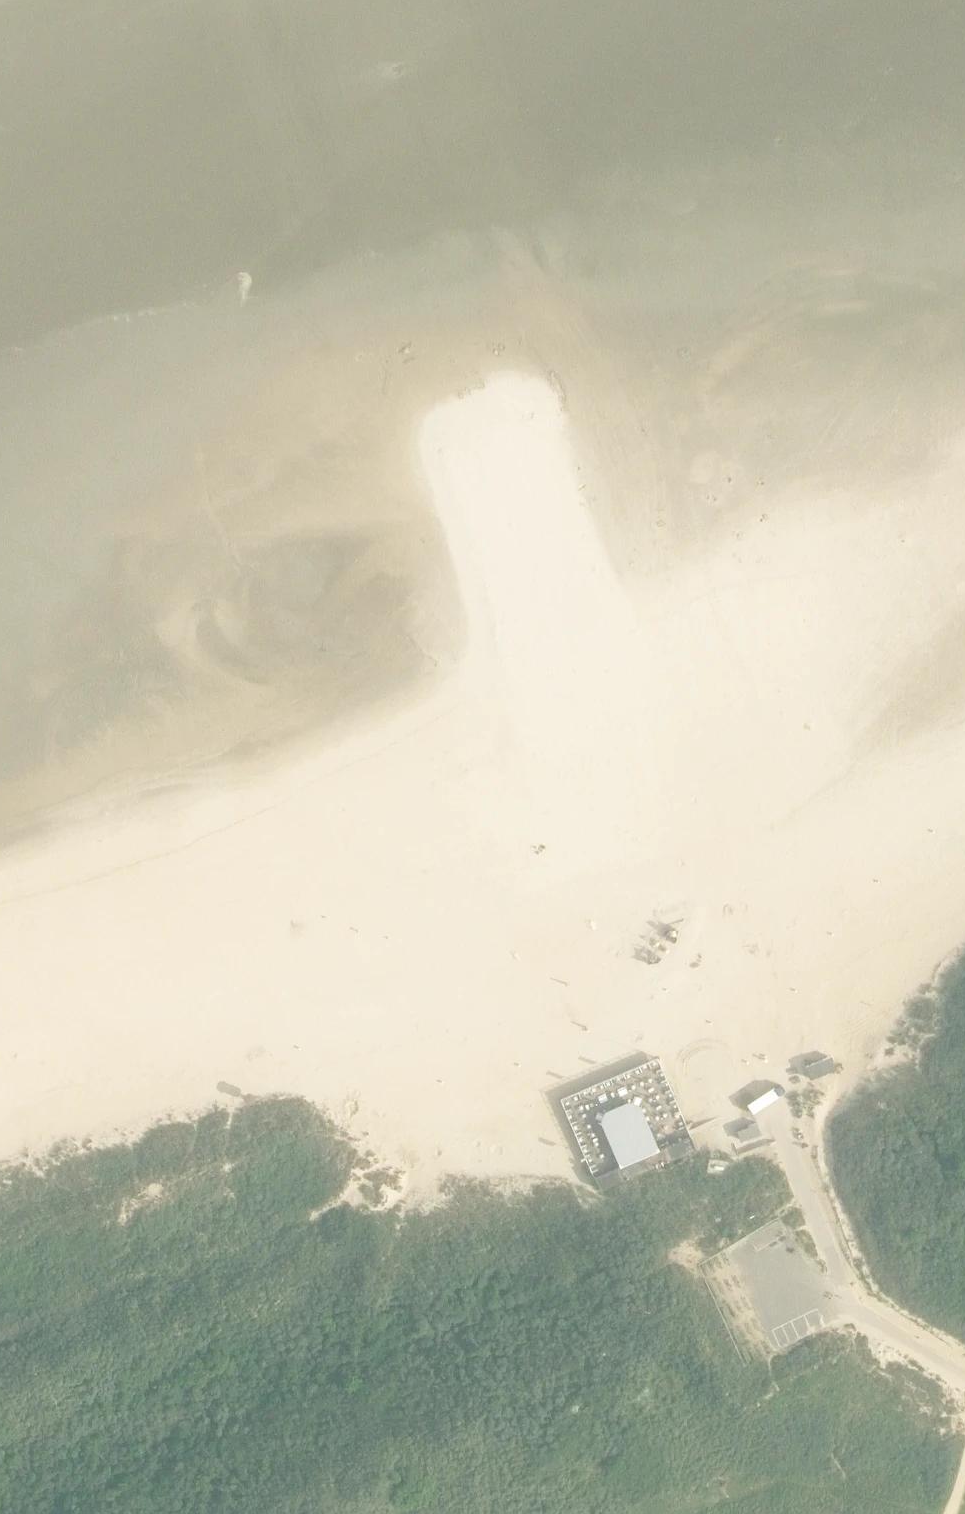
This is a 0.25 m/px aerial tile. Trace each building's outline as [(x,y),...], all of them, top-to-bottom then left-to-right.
[(829,1055),(805,1065),(810,1078),(835,1068),(829,1055)] [(619,1165),(595,1175),(600,1188),(695,1147),(690,1135),(658,1148),(639,1102),(627,1098),(604,1109),(600,1119),(619,1165)] [(736,1129),(739,1138),(760,1130),(757,1122),(736,1129)]
